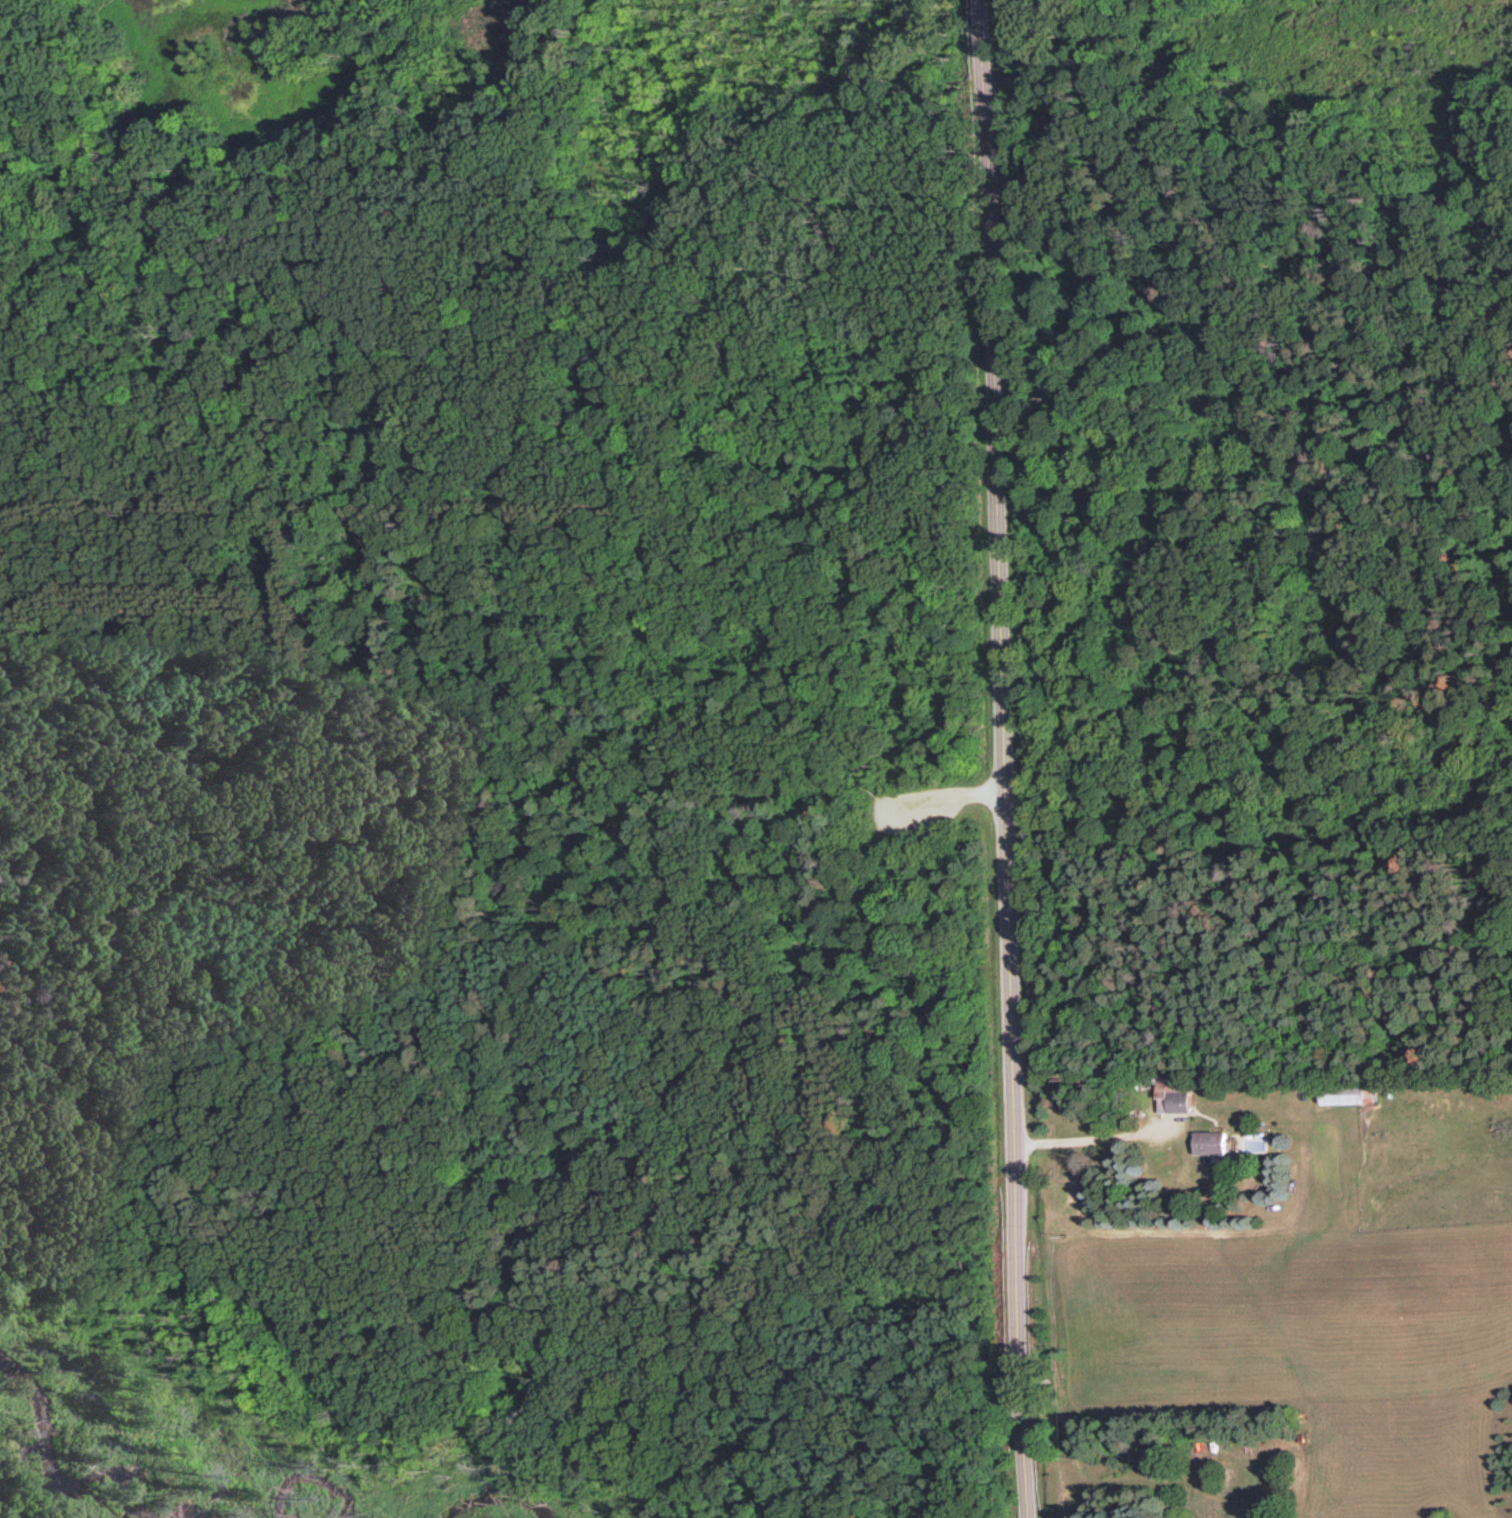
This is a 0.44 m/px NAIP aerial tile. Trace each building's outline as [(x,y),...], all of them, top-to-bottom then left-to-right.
[(1158,1112),(1191,1111),(1190,1080),(1157,1081),(1158,1112)] [(1321,1103),(1364,1102),(1363,1086),(1321,1087),(1321,1103)] [(1195,1154),(1226,1154),(1226,1131),(1196,1131),(1195,1154)]
